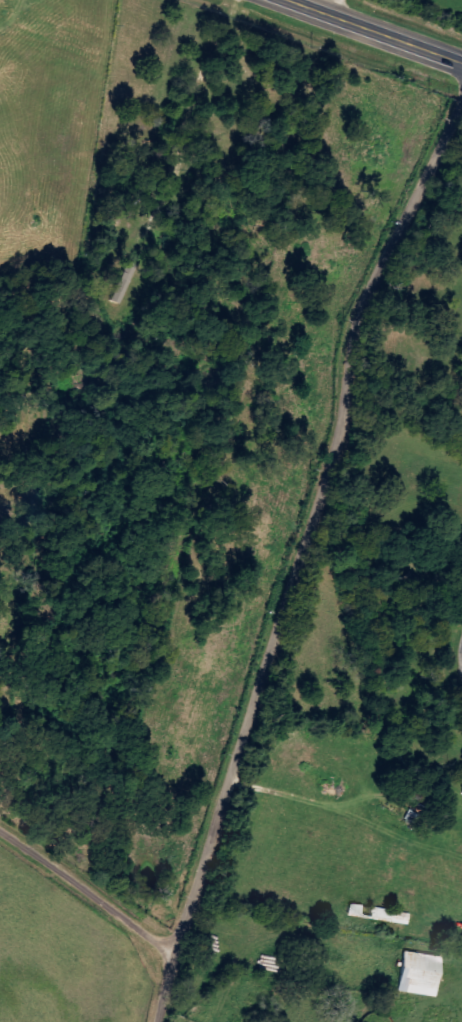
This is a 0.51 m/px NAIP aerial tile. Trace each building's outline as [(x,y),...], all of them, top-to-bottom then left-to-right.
[(373,908),(373,909),(352,905),(350,916),(410,926),(412,914),(373,908)] [(400,991),(438,997),(444,958),(406,952),(400,991)]
